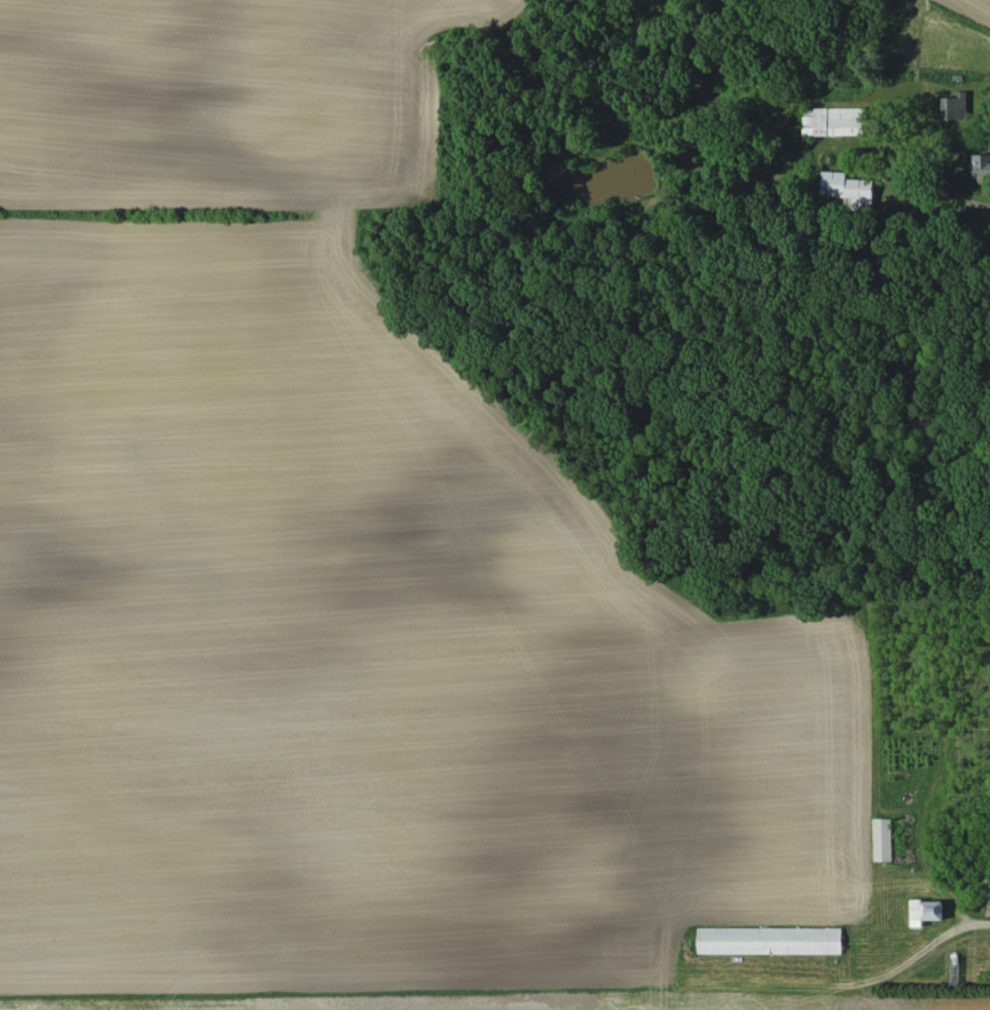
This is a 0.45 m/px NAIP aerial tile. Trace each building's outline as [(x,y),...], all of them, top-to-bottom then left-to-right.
[(967,119),(967,91),(954,91),(954,97),(942,97),(942,119),(967,119)] [(863,106),(814,108),(814,115),(803,116),(803,136),(864,134),(863,106)] [(970,154),(970,173),(977,172),(978,183),(989,183),(989,153),(970,154)] [(821,195),(845,196),(845,203),(873,204),(874,179),(846,178),(847,171),(822,170),(821,195)] [(891,818),(873,818),(873,860),(892,860),(891,818)] [(943,899),(910,900),(910,926),(922,926),(922,919),(943,919),(943,899)] [(842,952),(842,927),(697,928),(697,953),(842,952)]
